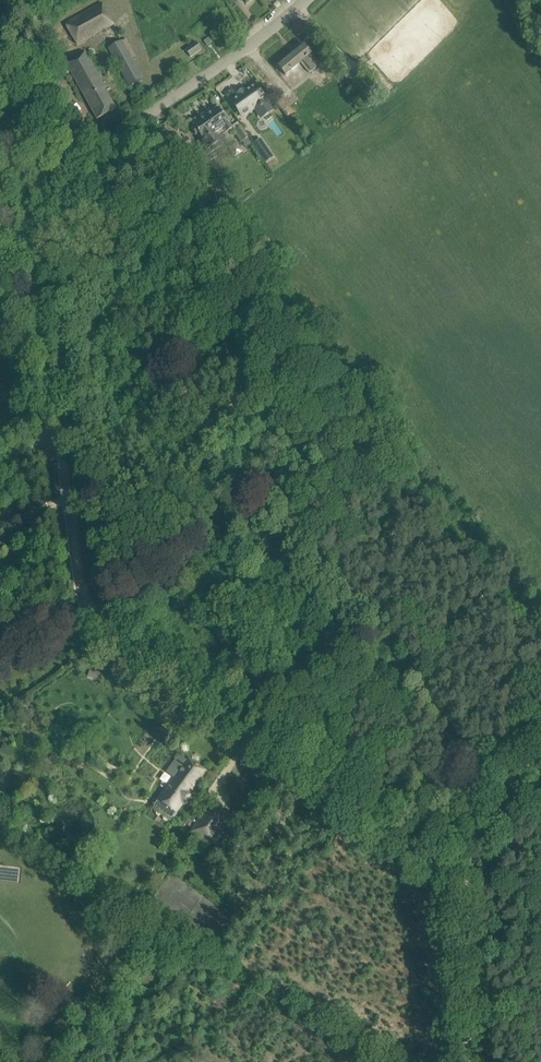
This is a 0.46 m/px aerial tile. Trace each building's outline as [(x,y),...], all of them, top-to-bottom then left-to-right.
[(77,45),(112,25),(100,4),(65,24),(77,45)] [(142,79),(121,41),(109,48),(130,86),(142,79)] [(196,42),(185,50),(190,57),(201,49),(196,42)] [(310,55),(311,54),(304,46),(278,67),(285,75),(301,62),(309,73),(312,71),(319,66),(310,55)] [(85,52),(66,63),(97,119),(116,109),(104,88),(105,88),(85,52)] [(318,74),(323,81),(329,77),(323,69),(318,74)] [(255,85),(231,101),(241,116),(254,108),(255,109),(266,102),(265,100),(255,85)] [(362,87),(358,91),(356,92),(367,107),(376,101),(365,85),(362,87)] [(218,107),(192,125),(202,140),(201,141),(207,151),(222,140),(221,139),(233,131),(234,131),(218,107)] [(234,130),(233,131),(241,142),(249,137),(241,125),(234,130)] [(272,157),(260,139),(253,144),(265,162),(272,157)] [(186,760),(178,755),(166,772),(174,778),(154,805),(172,817),(182,803),(184,804),(192,794),(190,793),(205,771),(188,758),(186,760)] [(230,816),(219,808),(211,802),(190,832),(209,845),(230,816)]
